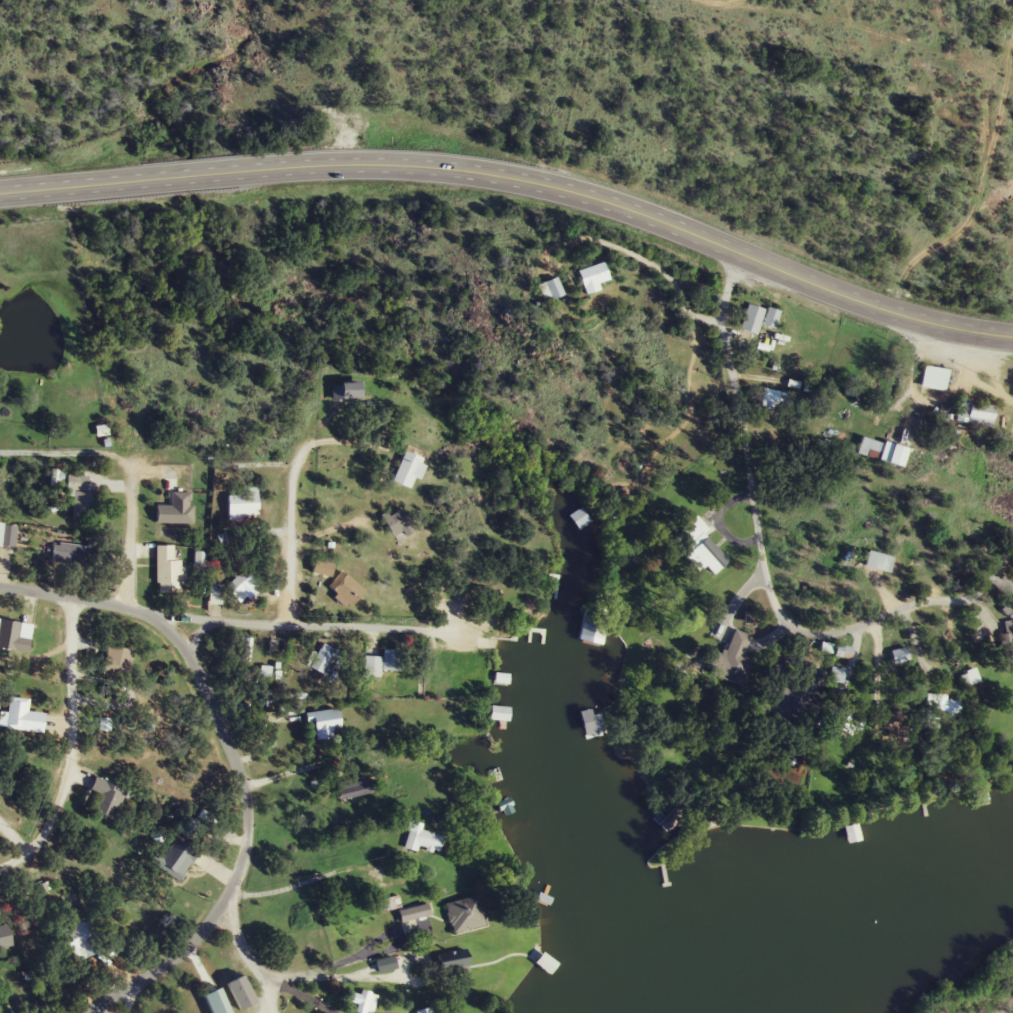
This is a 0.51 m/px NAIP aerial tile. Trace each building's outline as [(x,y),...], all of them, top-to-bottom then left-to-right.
[(584,286),(609,280),(605,263),(580,269),(584,286)] [(546,302),(566,294),(560,277),(539,285),(546,302)] [(760,324),(775,328),(779,311),(746,303),(738,334),(756,338),(760,324)] [(923,389),(949,390),(950,368),(924,367),(923,389)] [(363,398),(363,383),(331,384),(331,398),(363,398)] [(784,391),(759,390),(758,419),(782,420),(784,391)] [(997,426),(998,407),(972,405),(970,424),(997,426)] [(906,468),(911,449),(862,436),(857,455),(906,468)] [(420,479),(428,459),(405,451),(393,482),(411,489),(415,478),(420,479)] [(74,490),(72,517),(94,519),(95,493),(88,492),(89,476),(67,475),(66,490),(74,490)] [(228,495),(228,518),(256,518),(256,489),(244,489),(244,495),(228,495)] [(171,505),(157,505),(157,523),(193,524),(193,492),(171,492),(171,505)] [(570,515),(579,530),(593,522),(583,507),(570,515)] [(396,540),(413,534),(405,510),(387,517),(396,540)] [(693,543),(709,529),(696,515),(680,529),(693,543)] [(17,524),(0,524),(0,546),(17,546),(17,524)] [(717,573),(730,561),(707,537),(694,550),(717,573)] [(95,546),(54,543),(53,562),(93,566),(95,546)] [(174,546),(157,546),(157,592),(186,592),(186,561),(174,561),(174,546)] [(897,559),(873,549),(866,564),(891,575),(897,559)] [(205,552),(195,552),(195,573),(205,573),(205,552)] [(334,564),(315,562),(314,573),(333,575),(334,564)] [(257,579),(248,569),(226,588),(240,602),(256,587),(252,584),(257,579)] [(366,592),(343,571),(328,587),(351,608),(366,592)] [(223,585),(210,585),(210,605),(223,605),(223,585)] [(608,620),(584,614),(579,635),(603,641),(608,620)] [(21,623),(0,619),(0,649),(29,653),(31,639),(19,638),(21,623)] [(751,636),(734,630),(725,656),(713,651),(706,673),(744,686),(754,659),(745,655),(751,636)] [(346,656),(324,643),(310,667),(332,680),(346,656)] [(854,657),(854,647),(838,646),(837,656),(854,657)] [(133,676),(133,648),(105,648),(105,676),(133,676)] [(365,656),(364,677),(381,677),(381,671),(406,671),(407,650),(384,649),(384,657),(365,656)] [(783,685),(776,701),(808,716),(828,674),(814,668),(802,694),(783,685)] [(844,682),(846,670),(835,668),(833,681),(844,682)] [(960,674),(965,688),(981,682),(977,668),(960,674)] [(29,699),(9,698),(6,730),(44,733),(46,714),(28,712),(29,699)] [(300,699),(292,702),(295,712),(303,710),(300,699)] [(510,708),(490,707),(490,720),(510,721),(510,708)] [(334,731),(343,730),(340,709),(308,713),(309,722),(314,722),(316,741),(335,738),(334,731)] [(890,731),(890,733),(909,733),(909,713),(873,713),(873,731),(890,731)] [(92,812),(114,820),(126,788),(96,777),(90,792),(99,795),(92,812)] [(339,795),(377,795),(377,781),(364,781),(364,779),(339,779),(339,795)] [(203,828),(191,817),(179,831),(191,841),(203,828)] [(419,848),(440,853),(444,836),(421,830),(423,824),(409,821),(402,848),(418,852),(419,848)] [(863,840),(858,824),(845,828),(849,844),(863,840)] [(156,866),(178,882),(199,854),(177,837),(156,866)] [(486,926),(478,896),(445,904),(453,935),(486,926)] [(400,906),(397,897),(384,901),(387,911),(400,906)] [(398,911),(401,923),(431,916),(428,904),(398,911)] [(104,949),(88,918),(61,932),(76,963),(104,949)] [(14,949),(8,923),(0,925),(0,953),(14,949)] [(438,954),(442,973),(472,967),(468,949),(438,954)] [(380,974),(398,967),(394,956),(377,962),(380,974)] [(554,966),(543,957),(538,963),(549,971),(554,966)] [(243,1012),(260,1003),(245,975),(229,984),(243,1012)] [(377,996),(355,992),(352,1010),(368,1012),(374,1012),(377,996)]
